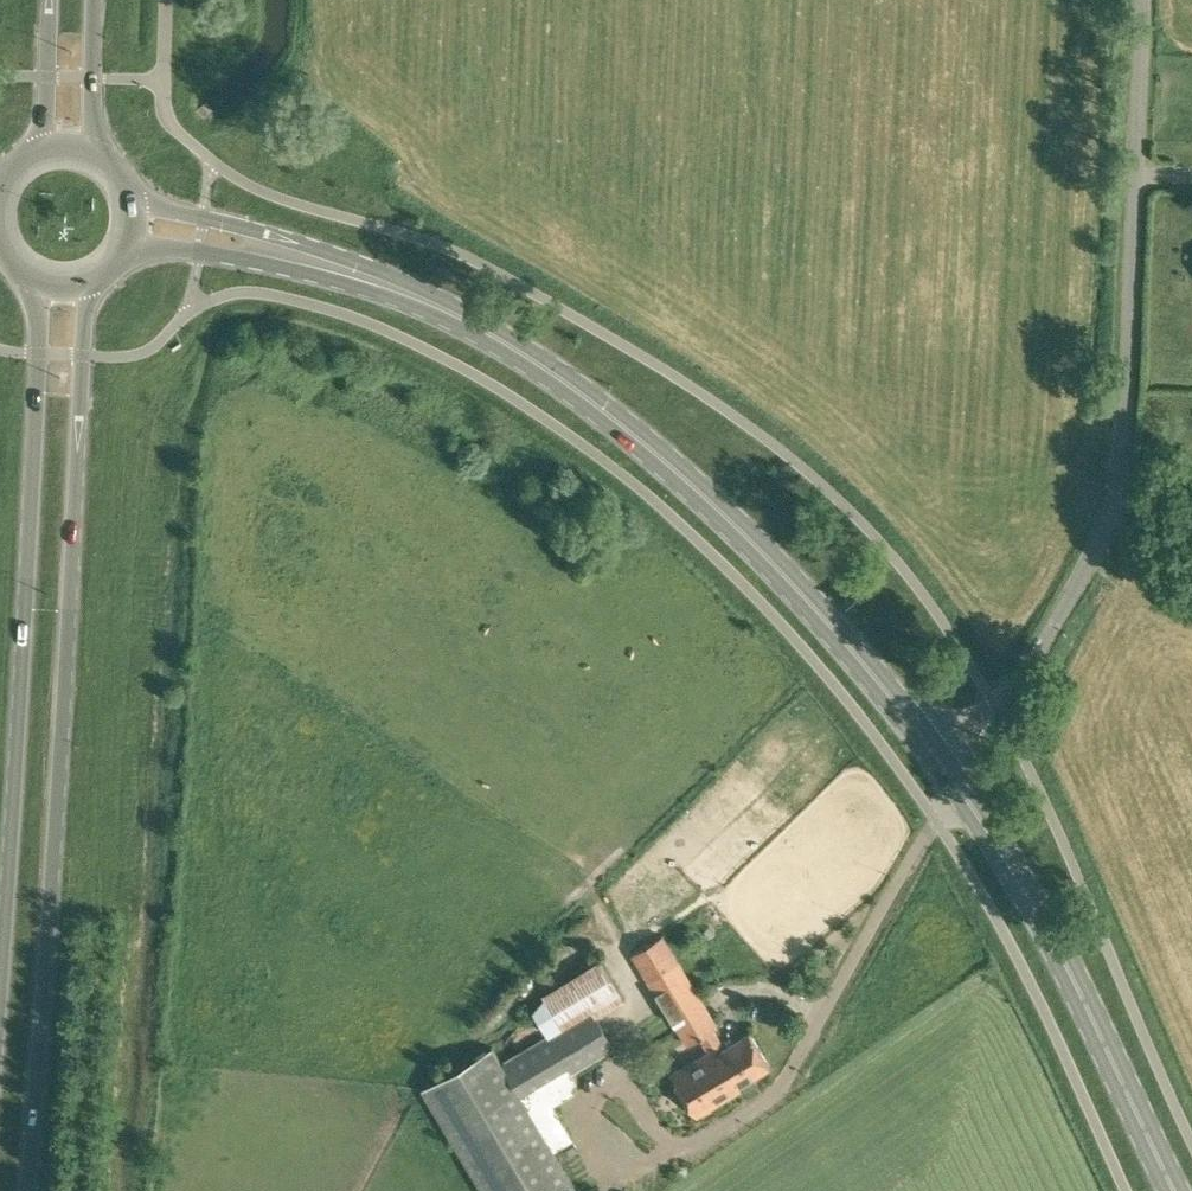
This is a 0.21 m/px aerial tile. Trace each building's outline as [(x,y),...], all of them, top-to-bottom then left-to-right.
[(855,576),(847,591),(862,600),(870,585),(855,576)] [(662,934),(631,952),(687,1043),(693,1039),(699,1035),(708,1050),(702,1054),(671,1072),(696,1114),(740,1088),(738,1084),(769,1066),(748,1031),(724,1046),(713,1027),(717,1025),(662,934)] [(563,1026),(501,1063),(524,1101),(560,1079),(615,1045),(597,1013),(625,997),(602,956),(542,991),(563,1026)] [(422,1088),(450,1134),(465,1160),(484,1190),(576,1190),(577,1190),(553,1149),(572,1138),(552,1105),(552,1104),(569,1094),(560,1079),(524,1101),(501,1063),(491,1046),(488,1048),(422,1088)]
